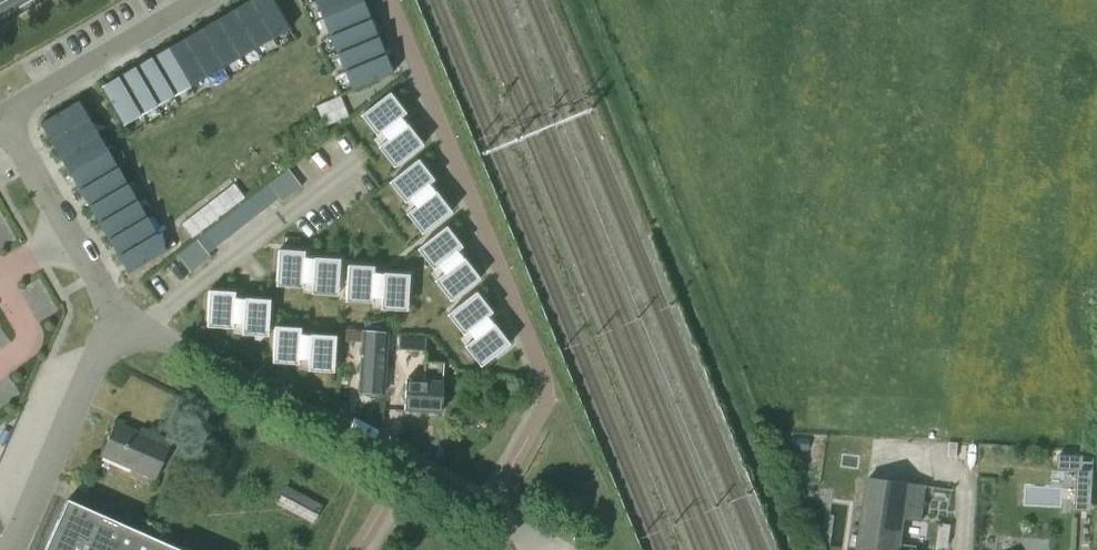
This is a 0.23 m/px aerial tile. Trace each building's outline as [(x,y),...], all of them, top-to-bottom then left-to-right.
[(272,33),(253,0),(247,0),(243,3),(241,3),(235,4),(236,4),(233,5),(255,43),(256,40),(269,32),(272,33)] [(272,33),(273,30),(286,23),(288,23),(289,23),(276,0),(253,0),(272,33)] [(363,3),(361,1),(360,0),(320,0),(315,2),(318,3),(323,17),(322,20),(363,3)] [(363,3),(322,20),(325,21),(331,35),(330,38),(370,21),(365,17),(363,13),(363,11),(364,11),(363,5),(363,3)] [(217,14),(239,52),(239,50),(253,42),(255,43),(233,5),(230,10),(227,12),(224,13),(219,14),(217,14)] [(200,24),(222,62),(223,59),(236,52),(239,52),(217,14),(214,20),(210,22),(208,23),(208,22),(202,23),(200,24)] [(370,23),(370,21),(330,38),(332,39),(338,53),(337,55),(378,39),(373,35),(371,31),(371,29),(371,23),(370,23)] [(183,34),(205,71),(206,69),(219,61),(222,62),(200,24),(197,29),(193,32),(191,32),(186,33),(183,34)] [(205,71),(183,34),(181,39),(177,41),(175,42),(174,42),(169,43),(167,43),(189,81),(190,79),(203,71),(205,71)] [(378,39),(337,55),(340,56),(345,70),(344,73),(385,56),(380,53),(378,49),(378,46),(378,41),(378,39)] [(150,53),(172,91),(173,88),(186,80),(188,81),(189,81),(167,43),(165,45),(162,49),(160,51),(156,53),(150,53)] [(134,63),(156,100),(156,98),(170,90),(172,91),(150,53),(149,55),(145,59),(144,61),(140,63),(134,63)] [(385,56),(344,73),(347,74),(353,88),(352,91),(392,74),(387,71),(385,66),(385,64),(386,64),(385,59),(385,56)] [(123,73),(117,72),(139,110),(140,107),(153,100),(155,100),(156,100),(134,63),(132,64),(128,68),(129,68),(127,70),(123,73)] [(139,110),(117,72),(115,74),(112,78),(110,80),(106,82),(100,82),(122,120),(123,120),(123,117),(136,109),(139,110)] [(389,93),(365,112),(381,133),(405,114),(389,93)] [(316,106),(324,127),(348,116),(340,96),(316,106)] [(46,137),(84,115),(81,114),(73,101),(74,98),(36,120),(42,123),(44,127),(44,129),(45,135),(46,137)] [(56,154),(93,131),(91,131),(83,117),(84,115),(46,137),(51,140),(52,139),(54,143),(54,144),(54,146),(55,151),(56,154)] [(407,125),(383,144),(398,164),(423,145),(407,125)] [(65,170),(103,148),(100,147),(93,134),(93,131),(56,154),(61,156),(64,160),(63,160),(64,162),(65,168),(65,170)] [(75,181),(75,187),(113,165),(110,164),(102,150),(103,148),(65,170),(67,172),(71,175),(73,177),(73,176),(76,180),(75,181)] [(418,160),(394,179),(409,199),(434,181),(418,160)] [(85,197),(85,203),(123,181),(120,180),(112,167),(113,165),(75,187),(77,188),(81,192),(83,193),(85,197)] [(290,167),(270,181),(282,198),(303,185),(290,167)] [(95,214),(94,220),(132,198),(130,197),(122,184),(123,181),(85,203),(87,205),(86,205),(91,208),(92,210),(93,210),(95,213),(95,214)] [(192,238),(244,198),(234,184),(181,224),(192,238)] [(427,231),(451,212),(435,192),(411,210),(427,231)] [(104,236),(142,214),(139,213),(132,200),(132,198),(94,220),(96,221),(100,225),(102,226),(105,230),(104,236)] [(114,253),(152,231),(151,230),(149,230),(141,217),(142,214),(104,236),(106,238),(110,241),(112,243),(114,247),(114,253)] [(438,266),(462,247),(446,227),(422,246),(438,266)] [(152,231),(114,253),(116,254),(120,258),(122,259),(124,263),(124,269),(124,270),(162,248),(161,247),(159,246),(151,233),(152,231)] [(192,270),(211,255),(198,237),(178,252),(192,270)] [(278,252),(276,281),(302,282),(304,253),(278,252)] [(337,290),(338,290),(338,278),(339,260),(313,258),(313,259),(311,288),(335,290),(337,290)] [(455,298),(479,279),(463,259),(439,277),(455,298)] [(347,266),(346,296),(372,297),(373,273),(373,267),(347,266)] [(383,274),(381,304),(405,305),(407,305),(408,275),(383,274)] [(208,291),(206,321),(232,323),(234,299),(234,293),(208,291)] [(468,332),(492,313),(476,293),(452,311),(468,332)] [(243,300),(242,329),(266,331),(268,331),(269,307),(269,300),(243,299),(243,300)] [(364,321),(364,332),(360,393),(383,394),(387,323),(364,321)] [(0,324),(0,345),(10,339),(0,323),(0,324)] [(509,345),(493,324),(469,343),(485,363),(509,345)] [(273,358),(298,359),(300,329),(274,327),(273,358)] [(340,330),(339,341),(351,342),(351,331),(340,330)] [(334,367),(336,337),(310,335),(308,366),(334,367)] [(399,337),(399,351),(425,353),(426,339),(399,337)] [(441,413),(443,381),(441,381),(442,363),(425,362),(424,381),(406,380),(405,410),(441,413)] [(154,479),(170,442),(151,434),(150,438),(116,423),(102,456),(154,479)] [(905,519),(921,522),(926,486),(867,477),(857,549),(868,549),(901,549),(905,519)] [(313,523),(322,506),(285,487),(276,504),(313,523)] [(93,494),(87,508),(122,523),(126,512),(118,509),(120,505),(93,494)] [(44,549),(179,549),(66,500),(44,549)]
